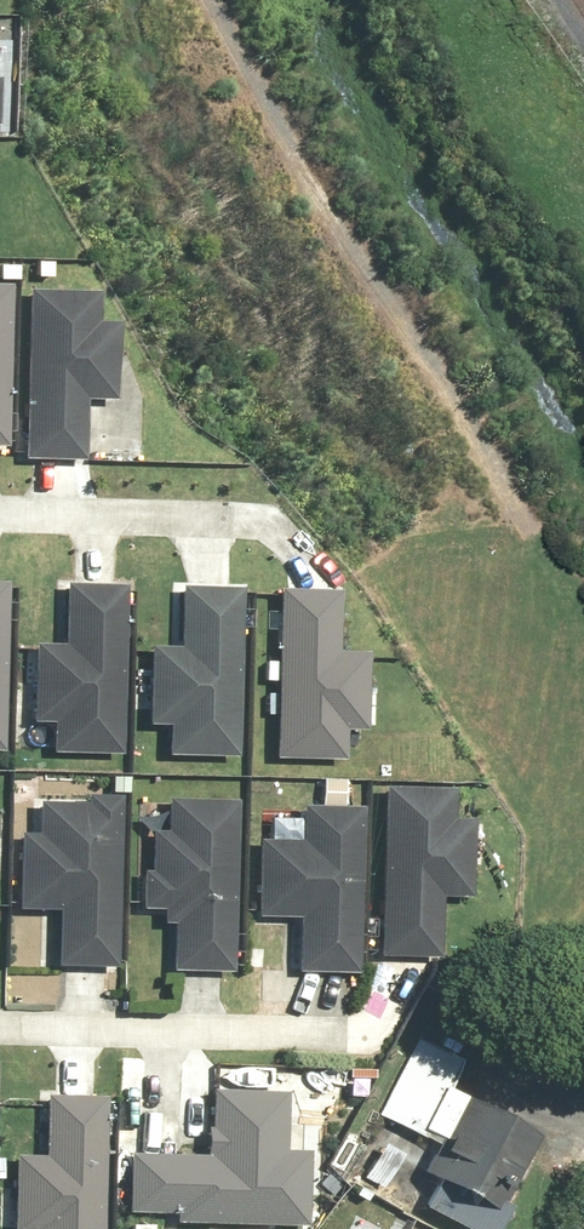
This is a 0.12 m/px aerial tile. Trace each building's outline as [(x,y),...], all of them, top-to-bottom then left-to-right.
[(6,449),(11,286),(0,285),(0,449),(6,449)] [(88,399),(117,400),(120,326),(99,325),(100,296),(33,294),(28,461),(86,462),(88,399)] [(5,754),(9,584),(0,584),(0,754),(5,754)] [(62,588),(60,648),(31,647),(31,681),(18,681),(17,718),(30,718),(29,728),(52,728),(51,754),(124,756),(128,589),(62,588)] [(180,588),(179,649),(150,648),(149,670),(137,669),(136,709),(148,709),(148,725),(170,726),(170,757),(238,759),(242,589),(180,588)] [(267,631),(280,631),(276,759),(344,761),(345,727),(366,728),(366,725),(377,725),(378,690),(368,690),(370,655),(340,654),(342,593),(281,591),(280,613),(267,612),(267,631)] [(453,821),(454,792),(388,790),(382,957),(440,959),(442,895),(472,896),(473,864),(481,864),(483,822),(453,821)] [(121,797),(84,796),(84,805),(37,804),(36,835),(20,834),(17,914),(54,915),(53,968),(115,970),(121,797)] [(162,926),(169,926),(168,971),(233,973),(237,803),(173,801),(172,833),(152,832),(151,870),(143,870),(142,911),(162,911),(162,926)] [(290,973),(297,973),(356,974),(360,805),(301,804),(300,841),(259,840),(257,919),(291,920),(290,973)] [(394,1124),(356,1191),(422,1228),(499,1228),(511,1209),(505,1205),(543,1138),(476,1100),(489,1078),(423,1041),(380,1116),(394,1124)] [(307,1219),(309,1162),(309,1153),(302,1153),(303,1126),(288,1126),(289,1094),(212,1092),(211,1129),(206,1129),(205,1159),(128,1156),(127,1213),(161,1214),(161,1228),(181,1228),(181,1225),(297,1228),(306,1228),(307,1219)] [(44,1159),(15,1158),(14,1192),(2,1192),(1,1228),(105,1228),(108,1101),(46,1099),(44,1159)]
